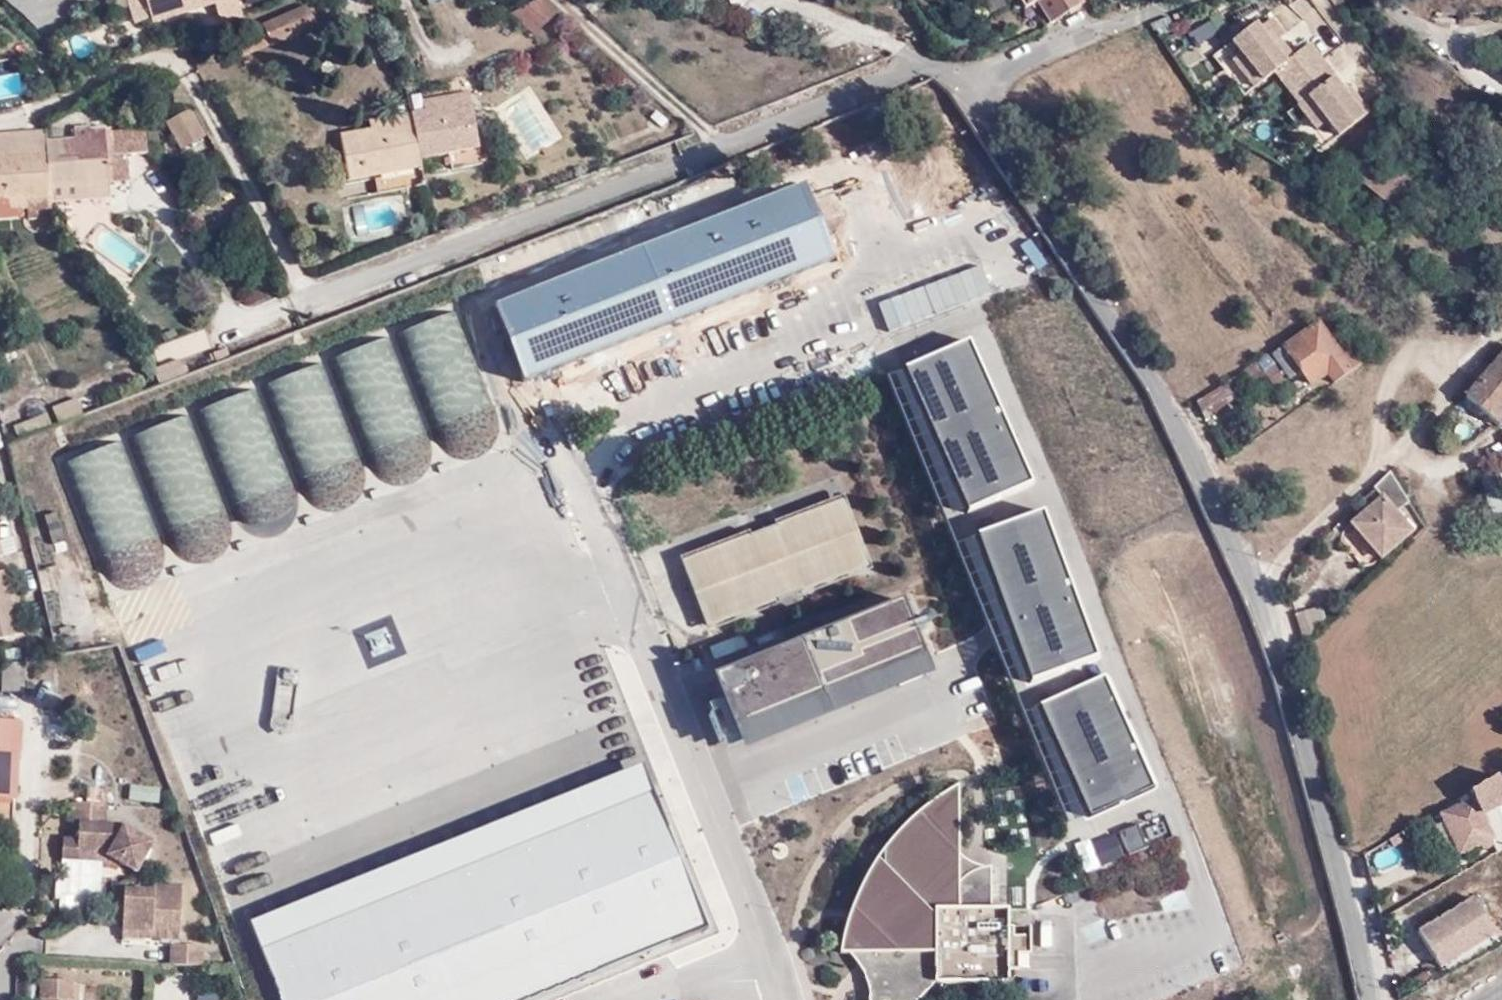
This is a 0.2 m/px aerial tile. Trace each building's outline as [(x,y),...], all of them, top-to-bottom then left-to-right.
[(236,16),(231,0),(122,0),(129,24),(147,19),(150,23),(210,5),(215,22),(236,16)] [(324,18),(314,0),(303,0),(263,20),(272,46),(324,18)] [(559,13),(546,0),(538,0),(509,12),(539,37),(559,13)] [(1049,19),(1083,2),(1081,0),(1036,0),(1049,19)] [(1341,83),(1304,37),(1281,55),(1268,39),(1280,29),(1266,12),(1254,21),(1249,16),(1226,36),(1236,48),(1228,54),(1250,81),(1268,66),(1312,120),(1321,113),(1335,129),(1365,104),(1345,79),(1341,83)] [(197,28),(215,22),(214,17),(195,23),(197,28)] [(69,53),(60,41),(53,46),(62,58),(69,53)] [(413,158),(473,146),(462,89),(415,98),(415,108),(364,115),(365,125),(332,131),(340,180),(414,167),(413,158)] [(180,147),(207,133),(192,104),(165,119),(180,147)] [(76,132),(51,134),(51,145),(54,192),(57,192),(57,198),(80,197),(79,184),(110,182),(109,178),(108,130),(104,130),(104,124),(76,125),(76,132)] [(51,125),(0,128),(0,147),(51,145),(51,134),(51,125)] [(126,130),(108,130),(109,178),(128,177),(126,130)] [(0,147),(0,196),(15,195),(54,192),(51,145),(0,147)] [(729,175),(681,191),(601,218),(608,238),(736,195),(729,175)] [(79,184),(80,197),(111,195),(110,182),(79,184)] [(15,206),(57,203),(57,198),(57,192),(54,192),(15,195),(15,206)] [(347,403),(374,393),(411,380),(450,365),(486,352),(496,349),(473,286),(37,450),(57,505),(65,502),(112,486),(142,476),(185,462),(216,451),(272,431),(289,425),(347,403)] [(1325,377),(1330,385),(1362,363),(1352,349),(1342,356),(1323,330),(1290,350),(1284,342),(1196,400),(1202,413),(1266,372),(1274,382),(1289,373),(1294,381),(1307,373),(1315,384),(1325,377)] [(966,501),(1033,478),(982,333),(896,363),(905,390),(907,389),(1061,830),(1079,823),(1084,838),(1162,811),(1153,787),(1155,786),(1114,668),(1078,681),(1072,665),(1104,654),(1050,501),(975,527),(966,501)] [(486,352),(450,365),(458,386),(493,372),(486,352)] [(1465,395),(1496,425),(1501,420),(1501,355),(1465,395)] [(154,385),(179,375),(173,362),(148,371),(154,385)] [(411,380),(374,393),(382,412),(417,399),(411,380)] [(62,420),(76,415),(67,394),(54,398),(62,420)] [(356,430),(347,403),(289,425),(299,451),(356,430)] [(14,420),(20,436),(52,423),(47,407),(14,420)] [(280,457),(272,431),(216,451),(224,478),(280,457)] [(201,508),(185,462),(142,476),(159,524),(201,508)] [(1411,491),(1392,468),(1374,487),(1383,495),(1369,509),(1351,526),(1378,556),(1419,519),(1402,499),(1411,491)] [(1501,506),(1501,482),(1488,485),(1493,508),(1501,506)] [(112,486),(65,502),(83,552),(129,535),(112,486)] [(1383,495),(1374,487),(1360,500),(1369,509),(1383,495)] [(708,623),(873,560),(847,494),(683,558),(708,623)] [(16,633),(0,567),(0,637),(16,633)] [(747,735),(938,668),(911,592),(720,658),(747,735)] [(1299,628),(1316,625),(1312,600),(1296,602),(1299,628)] [(743,632),(709,644),(714,657),(748,645),(743,632)] [(21,659),(0,661),(0,696),(24,695),(21,659)] [(272,721),(291,725),(302,668),(282,664),(272,721)] [(712,932),(654,766),(252,906),(285,999),(516,999),(712,932)] [(1491,851),(1501,845),(1501,794),(1493,777),(1464,795),(1466,798),(1439,814),(1459,851),(1483,838),(1491,851)] [(962,781),(942,792),(915,812),(888,842),(868,869),(854,900),(839,950),(852,949),(869,980),(870,999),(916,999),(935,980),(1011,979),(1011,966),(1032,966),(1032,922),(1012,922),(1011,906),(994,905),(994,863),(982,863),(962,851),(962,781)] [(106,819),(108,801),(69,800),(68,834),(59,834),(59,860),(84,861),(84,854),(100,854),(119,861),(118,864),(134,872),(153,839),(117,820),(106,819)] [(1092,840),(1101,864),(1149,846),(1140,822),(1092,840)] [(116,869),(118,864),(119,861),(100,854),(84,854),(84,861),(100,861),(116,869)] [(154,930),(154,938),(177,939),(180,880),(150,880),(150,885),(121,884),(120,929),(154,930)] [(1436,960),(1494,927),(1472,887),(1414,920),(1436,960)] [(120,938),(154,938),(154,930),(120,929),(120,938)] [(166,963),(200,964),(200,943),(168,943),(166,963)] [(30,997),(64,997),(64,976),(30,975),(30,997)]
